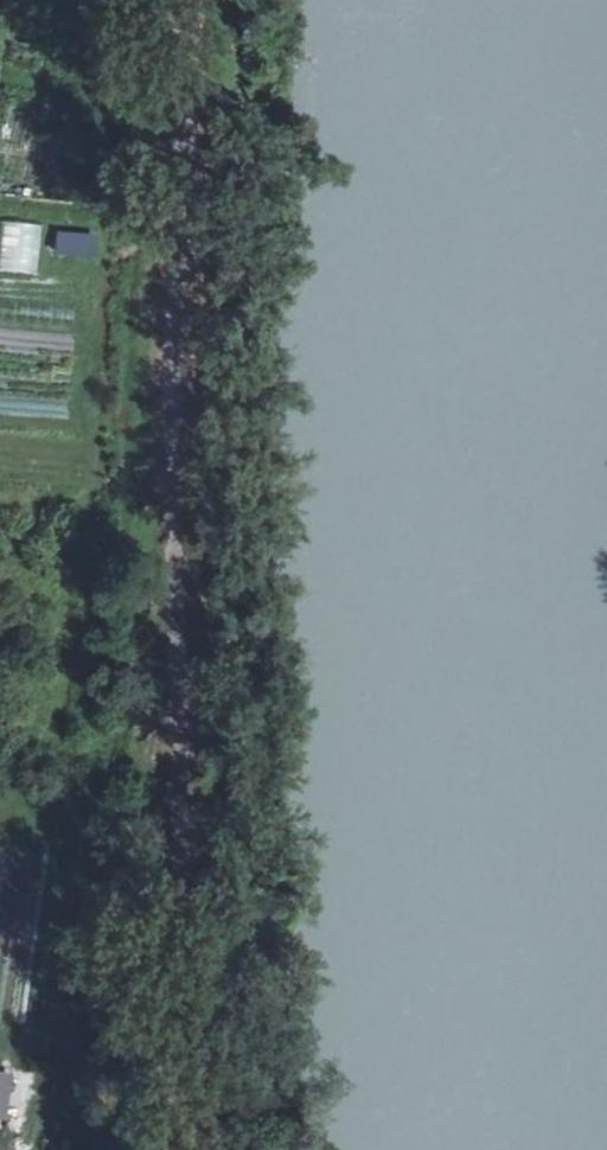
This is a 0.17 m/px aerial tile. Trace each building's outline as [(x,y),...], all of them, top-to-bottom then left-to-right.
[(8,1117),(12,1072),(0,1071),(0,1116),(8,1117)]
